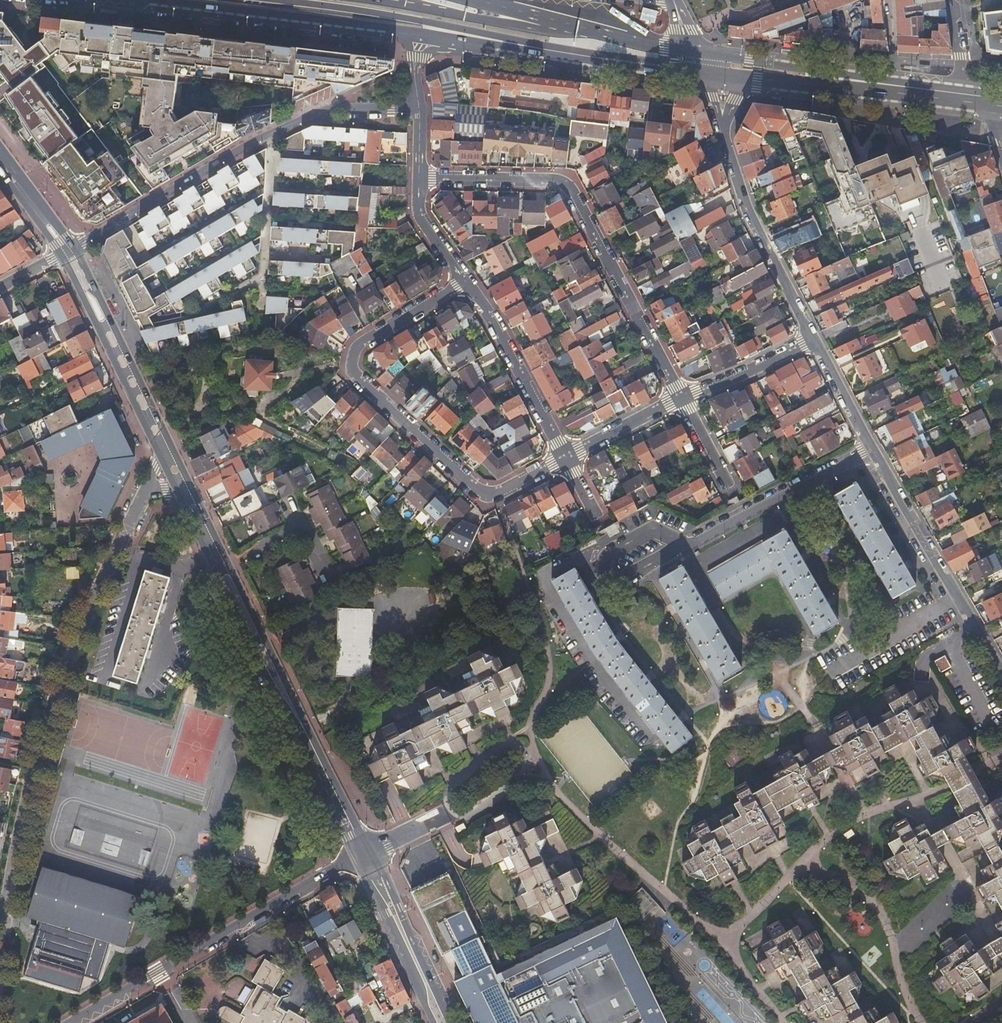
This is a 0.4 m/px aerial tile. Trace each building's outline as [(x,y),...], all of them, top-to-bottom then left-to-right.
[(739,26),(738,36),(766,39),(778,41),(778,36),(778,32),(780,31),(780,29),(810,18),(817,15),(810,0),(739,26)] [(810,0),(817,15),(821,26),(822,46),(832,47),(836,7),(855,0),(811,0),(810,0)] [(859,49),(887,51),(881,0),(870,0),(863,3),(865,18),(861,20),(860,30),(859,49)] [(896,52),(897,52),(910,52),(918,52),(918,39),(918,37),(918,36),(911,36),(910,19),(905,20),(903,6),(913,5),(912,0),(895,0),(896,52)] [(913,5),(903,6),(905,20),(910,19),(922,17),(924,16),(928,16),(931,16),(946,17),(944,0),(912,0),(913,5)] [(1001,54),(1001,13),(1001,11),(982,14),(985,51),(1001,54)] [(14,91),(9,94),(17,106),(15,107),(37,142),(51,159),(73,143),(79,139),(32,76),(41,70),(38,66),(50,57),(40,44),(32,50),(28,52),(3,22),(4,14),(0,13),(0,72),(14,91)] [(821,26),(817,15),(810,18),(808,30),(805,30),(804,28),(803,28),(795,32),(783,36),(782,41),(792,42),(809,44),(822,46),(821,26)] [(918,39),(918,52),(922,53),(948,54),(952,55),(946,17),(931,16),(930,26),(938,26),(938,32),(931,31),(931,39),(918,39)] [(922,17),(910,19),(911,36),(918,36),(918,37),(921,36),(922,17)] [(148,78),(176,80),(177,74),(175,74),(176,65),(179,66),(195,68),(196,65),(211,67),(229,69),(228,74),(240,75),(242,42),(200,37),(163,32),(160,32),(150,31),(123,28),(100,25),(90,24),(41,18),(39,33),(44,34),(44,39),(39,43),(40,44),(47,52),(50,57),(61,71),(74,60),(81,60),(80,66),(97,68),(101,69),(101,72),(109,72),(110,66),(149,70),(148,78)] [(256,43),(242,42),(240,75),(273,79),(275,45),(256,43)] [(311,50),(275,45),(273,79),(284,80),(284,79),(284,75),(294,76),(293,78),(307,80),(307,81),(315,82),(315,81),(328,82),(334,95),(355,86),(354,68),(356,55),(311,50)] [(370,57),(356,55),(354,68),(355,86),(390,70),(392,59),(387,59),(370,57)] [(431,102),(457,104),(457,101),(451,67),(424,78),(429,89),(431,102)] [(469,86),(489,88),(491,71),(471,69),(469,86)] [(487,107),(496,107),(498,89),(511,90),(511,93),(519,94),(519,95),(528,96),(529,89),(569,94),(568,104),(576,105),(577,101),(579,82),(531,76),(491,71),(489,88),(488,93),(487,107)] [(172,111),(176,80),(148,78),(146,77),(146,78),(144,78),(143,87),(148,87),(144,130),(133,136),(165,178),(168,176),(163,167),(209,140),(213,147),(221,142),(205,113),(195,111),(178,121),(175,123),(170,115),(170,110),(172,110),(172,111)] [(588,99),(591,99),(593,84),(586,83),(579,82),(577,101),(586,102),(586,100),(587,100),(588,99)] [(596,104),(608,106),(609,97),(611,86),(605,85),(597,84),(596,104)] [(646,112),(648,91),(640,90),(631,88),(630,98),(629,110),(646,112)] [(473,106),(487,107),(488,93),(475,92),(473,106)] [(668,147),(681,148),(693,142),(694,124),(692,114),(703,111),(700,101),(694,96),(684,95),(673,94),(672,104),(671,112),(670,124),(668,147)] [(606,124),(627,127),(628,119),(628,113),(629,110),(630,98),(609,97),(608,106),(608,113),(606,124)] [(476,141),(482,142),(485,122),(487,107),(473,106),(460,105),(457,104),(431,102),(431,120),(453,122),(452,140),(473,141),(476,141)] [(564,119),(571,120),(574,120),(575,115),(572,115),(573,107),(531,102),(530,112),(546,114),(557,117),(564,119)] [(668,112),(671,112),(672,104),(661,103),(660,111),(668,112)] [(796,142),(782,109),(766,106),(753,104),(741,127),(761,137),(766,129),(778,131),(791,161),(802,157),(796,142)] [(270,122),(271,105),(238,110),(238,125),(237,133),(240,136),(241,137),(249,132),(256,129),(270,123),(270,122)] [(574,120),(606,124),(608,113),(604,112),(592,111),(576,109),(575,115),(574,120)] [(800,111),(782,109),(796,142),(810,136),(809,134),(809,132),(819,134),(820,137),(829,158),(834,170),(830,172),(839,193),(838,197),(822,204),(823,207),(825,211),(830,223),(833,230),(834,232),(841,229),(842,230),(857,224),(860,222),(851,200),(837,166),(832,155),(815,113),(812,113),(800,111)] [(170,110),(170,115),(175,123),(178,121),(172,110),(170,110)] [(696,140),(710,133),(703,111),(692,114),(694,124),(693,142),(696,140)] [(217,114),(205,113),(221,142),(230,137),(232,142),(240,136),(237,133),(238,125),(216,122),(217,114)] [(820,114),(815,113),(832,155),(837,166),(851,200),(860,222),(867,220),(867,218),(875,215),(870,203),(860,180),(859,176),(854,165),(834,116),(825,115),(820,114)] [(451,140),(452,140),(453,122),(431,120),(431,139),(441,139),(451,140)] [(578,155),(582,166),(603,154),(605,138),(606,124),(574,120),(571,120),(569,134),(603,138),(602,146),(583,155),(578,155)] [(500,124),(485,122),(482,142),(483,142),(482,152),(490,154),(491,149),(500,150),(503,124),(500,124)] [(661,152),(667,153),(668,147),(670,124),(667,124),(645,122),(644,129),(642,150),(641,160),(647,160),(649,142),(662,144),(661,152)] [(505,124),(503,124),(500,150),(509,151),(508,155),(516,156),(520,126),(519,126),(516,126),(505,124)] [(516,156),(525,157),(526,151),(534,152),(538,126),(533,125),(531,125),(526,125),(526,127),(524,127),(521,126),(520,126),(516,156)] [(542,127),(538,126),(534,152),(544,153),(543,156),(551,157),(554,139),(555,128),(553,127),(550,127),(548,127),(544,127),(542,127)] [(324,141),(325,128),(312,127),(293,135),(281,141),(286,151),(303,152),(304,139),(324,141)] [(761,137),(741,127),(734,140),(738,153),(759,147),(758,144),(761,137)] [(344,142),(345,129),(325,128),(324,141),(344,142)] [(638,160),(641,160),(642,150),(644,129),(628,128),(626,154),(627,156),(630,156),(631,149),(637,149),(636,157),(638,157),(638,160)] [(365,144),(366,131),(345,129),(344,142),(365,144)] [(380,132),(366,131),(363,162),(376,163),(379,139),(396,139),(396,143),(406,144),(406,133),(380,132)] [(924,133),(919,132),(928,157),(935,154),(930,134),(924,133)] [(165,178),(133,136),(126,140),(135,152),(128,156),(149,191),(162,184),(160,181),(165,178)] [(765,139),(761,137),(758,144),(759,147),(767,144),(766,142),(765,139)] [(437,165),(450,165),(451,152),(451,140),(441,139),(431,139),(430,151),(441,151),(441,155),(435,154),(434,163),(437,165)] [(551,160),(566,161),(568,140),(554,139),(551,157),(551,160)] [(958,139),(965,157),(989,149),(988,145),(975,142),(958,139)] [(473,166),(480,166),(482,152),(483,142),(482,142),(476,141),(473,141),(452,140),(451,140),(451,152),(458,152),(458,158),(474,159),(474,163),(473,166)] [(706,161),(696,140),(693,142),(681,148),(673,152),(679,163),(667,169),(676,186),(691,179),(689,176),(691,175),(692,175),(689,170),(706,161),(706,162),(706,161)] [(786,164),(788,163),(784,161),(783,161),(779,163),(777,160),(769,141),(766,142),(767,144),(770,156),(775,168),(786,164)] [(51,159),(42,165),(65,197),(68,194),(76,205),(73,207),(78,214),(81,212),(88,218),(96,219),(103,218),(126,206),(112,187),(128,176),(109,151),(103,156),(102,156),(90,165),(73,143),(51,159)] [(759,147),(738,153),(743,167),(770,156),(767,144),(759,147)] [(912,144),(909,145),(913,156),(919,172),(924,171),(925,170),(922,164),(926,163),(919,144),(913,146),(912,144)] [(150,214),(139,220),(145,230),(138,234),(147,250),(156,245),(151,236),(160,231),(168,226),(173,234),(182,229),(191,224),(186,215),(194,210),(203,205),(208,214),(217,209),(225,204),(220,195),(229,190),(237,185),(242,194),(251,189),(260,184),(255,176),(265,171),(266,149),(243,161),(249,170),(242,174),(236,178),(230,168),(218,174),(208,180),(214,189),(207,193),(201,197),(195,187),(184,194),(174,200),(179,210),(173,213),(166,217),(161,207),(150,214)] [(989,149),(965,157),(969,169),(970,173),(973,181),(973,182),(997,174),(989,149)] [(898,205),(907,202),(928,194),(923,181),(919,172),(913,156),(892,164),(887,153),(854,165),(859,176),(860,180),(870,203),(894,195),(898,205)] [(770,156),(743,167),(747,180),(754,177),(766,172),(767,172),(775,168),(770,156)] [(300,160),(280,159),(279,172),(299,174),(320,175),(339,176),(360,178),(361,165),(340,163),(321,162),(300,160)] [(594,163),(590,166),(591,168),(590,169),(585,171),(593,186),(608,177),(610,175),(607,170),(604,171),(601,164),(599,160),(594,163)] [(689,170),(692,175),(694,174),(708,166),(706,162),(706,161),(689,170)] [(703,193),(726,181),(720,163),(714,166),(710,169),(708,166),(694,174),(692,175),(692,176),(695,176),(697,180),(695,181),(698,188),(700,187),(703,193)] [(771,184),(790,177),(786,164),(775,168),(767,172),(766,172),(754,177),(757,187),(771,182),(771,184)] [(940,168),(939,169),(934,171),(932,171),(942,198),(945,196),(947,201),(952,199),(949,192),(940,168)] [(806,175),(796,179),(800,186),(809,182),(806,175)] [(795,189),(790,177),(771,184),(776,197),(795,189)] [(605,210),(620,202),(618,198),(608,180),(593,188),(597,197),(595,198),(596,200),(598,199),(605,210)] [(629,197),(632,196),(647,188),(644,181),(626,190),(629,197)] [(806,196),(817,191),(812,181),(795,189),(800,200),(807,197),(806,196)] [(368,185),(360,184),(358,206),(368,206),(374,207),(375,196),(376,192),(390,192),(390,185),(368,185)] [(405,185),(390,185),(390,192),(390,193),(405,193),(405,185)] [(984,195),(986,194),(985,192),(982,192),(980,186),(976,188),(979,197),(984,195)] [(654,209),(659,206),(655,197),(653,195),(649,187),(647,188),(632,196),(643,215),(649,212),(654,209)] [(999,190),(986,194),(984,195),(979,197),(982,206),(1001,199),(1001,188),(999,190)] [(11,205),(0,191),(0,211),(11,205)] [(471,201),(472,191),(463,191),(463,206),(460,208),(450,194),(442,201),(435,205),(435,206),(446,221),(456,215),(462,210),(471,204),(471,201)] [(135,320),(139,320),(147,318),(149,317),(162,309),(165,315),(176,313),(180,312),(186,308),(180,298),(189,293),(198,288),(204,298),(212,293),(221,288),(215,278),(224,273),(232,268),(238,278),(247,273),(255,268),(249,258),(259,252),(260,236),(234,251),(217,261),(200,271),(182,282),(164,292),(153,299),(142,281),(156,272),(165,267),(171,277),(179,272),(188,267),(182,257),(191,252),(200,247),(205,256),(214,251),(223,246),(217,237),(225,232),(234,226),(240,236),(248,231),(257,226),(251,216),(262,210),(263,193),(236,210),(218,220),(201,230),(184,240),(167,250),(149,260),(137,267),(129,253),(128,254),(125,249),(132,245),(123,230),(107,239),(103,253),(116,281),(121,292),(131,312),(135,320)] [(293,194),(273,193),(272,206),(292,207),(313,209),(316,209),(336,211),(356,212),(357,199),(337,197),(317,196),(314,196),(293,194)] [(375,196),(374,207),(377,207),(388,207),(388,195),(375,196)] [(773,210),(774,213),(777,221),(795,213),(793,209),(796,208),(794,204),(792,205),(787,195),(769,203),(773,210)] [(495,235),(499,235),(507,235),(507,219),(516,219),(516,199),(496,199),(496,200),(496,205),(496,211),(496,220),(496,222),(496,228),(495,235)] [(596,200),(602,211),(605,210),(598,199),(596,200)] [(982,206),(987,221),(991,232),(1001,228),(1001,199),(982,206)] [(559,226),(571,219),(569,216),(569,217),(560,200),(550,205),(550,209),(543,212),(550,226),(557,223),(559,226)] [(485,201),(471,201),(471,204),(471,209),(471,211),(471,219),(471,221),(484,222),(484,228),(496,228),(496,222),(496,220),(496,211),(496,205),(485,205),(485,201)] [(521,222),(543,223),(543,219),(543,212),(543,208),(543,204),(543,203),(521,202),(521,212),(521,222)] [(597,214),(607,234),(623,226),(615,210),(623,206),(621,202),(620,202),(605,210),(602,211),(597,214)] [(699,202),(684,204),(689,211),(700,204),(699,202)] [(465,215),(471,211),(471,209),(471,204),(462,210),(465,215)] [(672,231),(678,241),(689,235),(706,227),(702,219),(701,217),(691,222),(682,204),(663,214),(672,231)] [(724,217),(732,213),(728,205),(720,209),(724,217)] [(368,206),(358,206),(356,226),(366,226),(395,228),(394,220),(376,222),(372,221),(373,213),(367,212),(368,206)] [(659,238),(672,231),(663,214),(659,206),(654,209),(656,212),(663,226),(658,229),(649,212),(643,215),(632,221),(623,226),(628,235),(634,232),(636,230),(640,238),(641,239),(656,231),(659,238)] [(987,291),(981,274),(955,208),(947,211),(974,279),(976,284),(973,285),(973,284),(973,285),(977,295),(987,291)] [(20,217),(13,209),(0,217),(0,228),(20,217)] [(704,217),(708,225),(724,217),(720,209),(704,217)] [(446,221),(454,232),(462,225),(456,215),(446,221)] [(460,242),(461,241),(471,234),(471,230),(471,222),(471,221),(471,219),(462,225),(454,232),(460,242)] [(398,226),(395,228),(399,234),(412,227),(407,221),(398,226)] [(714,250),(722,245),(735,239),(726,221),(710,230),(718,244),(712,247),(714,250)] [(833,230),(830,223),(824,226),(827,233),(833,230)] [(366,226),(356,226),(355,233),(353,250),(348,253),(361,275),(367,272),(370,270),(358,249),(364,246),(366,226)] [(299,229),(270,227),(269,241),(298,243),(299,229)] [(800,244),(807,241),(800,227),(794,229),(780,236),(784,244),(786,248),(786,249),(800,243),(800,244)] [(991,232),(1001,260),(1001,228),(991,232)] [(35,257),(31,250),(33,248),(29,242),(26,244),(23,240),(26,240),(33,235),(28,229),(19,236),(21,238),(13,243),(12,241),(0,249),(0,276),(35,257)] [(328,231),(299,229),(298,243),(327,245),(328,231)] [(525,244),(535,263),(539,271),(556,261),(576,251),(585,246),(579,235),(560,245),(563,250),(547,259),(544,261),(538,248),(541,247),(556,239),(551,230),(549,231),(542,234),(525,244)] [(355,233),(328,231),(327,245),(341,246),(340,257),(347,253),(348,253),(353,250),(355,233)] [(649,243),(656,256),(670,249),(679,244),(678,241),(672,231),(659,238),(649,243)] [(459,252),(465,261),(483,251),(486,250),(482,242),(482,235),(471,234),(461,241),(462,243),(466,249),(459,252)] [(687,259),(689,263),(694,260),(699,258),(692,244),(693,243),(689,235),(678,241),(679,244),(687,259)] [(728,262),(738,257),(746,253),(744,250),(738,237),(735,239),(722,245),(725,250),(722,251),(728,262)] [(422,242),(408,249),(411,255),(425,247),(422,242)] [(486,250),(483,251),(495,274),(512,265),(500,243),(486,250)] [(544,261),(547,259),(541,247),(538,248),(544,261)] [(733,274),(734,276),(762,262),(755,248),(753,249),(746,253),(738,257),(740,263),(732,267),(735,272),(733,274)] [(805,251),(800,253),(793,256),(801,275),(820,266),(812,248),(805,251)] [(574,280),(587,273),(576,251),(556,261),(568,283),(574,280)] [(329,263),(334,277),(354,266),(347,253),(340,257),(329,263)] [(699,258),(694,260),(699,269),(709,264),(705,255),(699,258)] [(635,259),(639,265),(644,263),(640,256),(635,259)] [(858,279),(848,256),(845,258),(803,276),(812,295),(828,288),(822,275),(825,274),(830,271),(832,276),(836,275),(841,287),(858,279)] [(534,263),(532,257),(523,262),(526,268),(534,263)] [(639,265),(631,269),(637,280),(654,271),(661,267),(655,257),(648,261),(644,263),(639,265)] [(913,272),(907,258),(893,264),(897,273),(899,278),(900,278),(908,274),(913,272)] [(686,275),(689,279),(695,275),(689,263),(687,259),(668,270),(668,271),(664,273),(657,277),(655,278),(654,277),(650,279),(654,287),(663,282),(664,284),(667,283),(666,281),(680,273),(682,277),(686,275)] [(297,263),(268,261),(267,275),(296,277),(297,263)] [(425,262),(415,267),(417,270),(424,266),(426,264),(425,262)] [(704,292),(707,297),(711,305),(723,299),(719,293),(728,288),(726,285),(729,283),(731,286),(732,289),(766,271),(762,262),(734,276),(704,292)] [(328,265),(297,263),(296,277),(319,279),(331,274),(328,265)] [(897,273),(893,264),(888,266),(891,275),(897,273)] [(415,267),(414,265),(406,270),(409,275),(400,280),(410,295),(426,285),(417,270),(415,267)] [(427,285),(438,278),(440,269),(438,266),(432,270),(430,271),(428,269),(427,270),(424,266),(417,270),(426,285),(427,285)] [(891,275),(888,266),(858,279),(841,287),(814,299),(818,308),(891,275)] [(654,271),(656,276),(663,272),(661,267),(654,271)] [(409,275),(406,270),(397,275),(400,280),(409,275)] [(556,303),(568,297),(599,280),(593,270),(587,273),(574,280),(578,285),(570,290),(571,292),(564,296),(559,288),(551,292),(552,295),(556,303)] [(367,272),(361,275),(356,279),(363,290),(354,295),(364,311),(366,312),(370,310),(371,307),(382,300),(372,284),(374,283),(373,281),(367,272)] [(910,279),(908,274),(900,278),(902,282),(910,279)] [(373,281),(374,283),(381,295),(386,292),(394,305),(406,298),(395,281),(394,279),(388,282),(386,280),(382,283),(379,277),(373,281)] [(498,305),(501,312),(504,311),(521,302),(509,277),(489,288),(493,295),(492,296),(491,297),(495,305),(497,305),(498,305)] [(730,304),(733,311),(743,306),(751,301),(755,299),(767,293),(773,290),(775,289),(770,279),(770,278),(745,292),(747,295),(730,304)] [(568,325),(573,334),(585,328),(579,316),(575,319),(568,306),(571,304),(573,307),(599,293),(598,291),(600,289),(598,284),(595,285),(594,284),(568,298),(568,297),(556,303),(558,307),(568,325)] [(902,316),(916,309),(912,300),(910,301),(909,299),(922,293),(918,285),(905,291),(886,300),(894,320),(902,316)] [(57,322),(77,312),(64,286),(59,288),(63,298),(48,305),(57,322)] [(743,306),(750,319),(751,318),(768,310),(765,305),(772,301),(768,295),(774,292),(773,290),(767,293),(755,299),(751,301),(743,306)] [(535,314),(556,303),(552,295),(531,307),(535,314)] [(265,297),(264,314),(274,314),(273,335),(281,333),(287,328),(306,310),(303,310),(286,309),(287,299),(265,297)] [(341,325),(348,336),(354,332),(350,326),(348,323),(357,318),(344,297),(336,301),(339,306),(337,307),(343,316),(337,319),(341,325)] [(664,308),(674,303),(672,299),(669,297),(665,299),(660,301),(664,308)] [(713,322),(719,319),(718,319),(711,305),(707,297),(701,300),(708,313),(704,315),(709,324),(713,322)] [(326,301),(324,298),(315,305),(317,308),(326,302),(326,301)] [(11,319),(1,299),(0,300),(0,325),(11,319)] [(850,299),(845,302),(847,307),(853,305),(850,299)] [(233,310),(223,312),(229,336),(240,334),(237,322),(246,320),(242,300),(231,302),(233,310)] [(659,322),(664,320),(675,314),(681,311),(683,309),(678,300),(674,303),(664,308),(660,301),(660,300),(650,305),(659,322)] [(451,301),(447,304),(448,306),(450,308),(458,322),(459,324),(460,326),(462,328),(462,329),(466,334),(480,326),(475,320),(474,318),(472,320),(465,325),(464,323),(462,324),(460,321),(469,315),(471,313),(465,304),(451,301)] [(512,326),(516,324),(521,322),(532,316),(528,307),(525,308),(521,302),(504,311),(509,320),(512,326)] [(820,313),(827,327),(829,326),(842,320),(840,318),(843,317),(840,311),(847,307),(845,302),(832,307),(820,313)] [(525,348),(543,338),(544,338),(542,336),(550,332),(546,326),(547,325),(542,314),(546,312),(548,313),(558,307),(556,303),(535,314),(532,316),(521,322),(516,324),(519,331),(522,329),(524,334),(527,332),(532,341),(524,345),(525,348)] [(598,314),(601,320),(615,312),(619,310),(615,303),(603,309),(604,311),(598,314)] [(768,310),(751,318),(756,326),(754,327),(757,335),(759,334),(766,331),(781,323),(783,321),(780,315),(777,316),(775,311),(773,307),(768,310)] [(439,332),(446,344),(460,337),(466,334),(462,329),(462,328),(460,326),(459,324),(458,322),(450,308),(443,313),(436,317),(443,329),(439,332)] [(49,350),(63,343),(55,327),(48,330),(41,334),(39,331),(36,323),(41,320),(36,309),(25,315),(30,326),(18,332),(20,337),(32,359),(44,353),(49,350)] [(664,320),(676,342),(690,334),(693,333),(681,311),(675,314),(664,320)] [(55,327),(63,343),(66,342),(86,331),(77,312),(57,322),(53,324),(55,327)] [(144,330),(140,331),(153,358),(161,359),(157,341),(177,336),(180,347),(200,343),(197,331),(218,327),(220,338),(229,336),(223,312),(155,327),(144,330)] [(578,345),(587,361),(611,348),(608,342),(599,347),(596,340),(589,343),(585,336),(600,328),(608,324),(617,320),(618,319),(615,312),(601,320),(585,328),(573,334),(578,345)] [(30,326),(25,315),(25,314),(12,321),(18,332),(30,326)] [(465,325),(472,320),(469,315),(460,321),(462,324),(464,323),(465,325)] [(147,318),(139,320),(144,330),(155,327),(149,317),(147,318)] [(348,323),(350,326),(359,320),(357,318),(348,323)] [(934,343),(923,318),(898,330),(902,338),(905,337),(908,345),(911,346),(921,341),(920,340),(923,338),(924,340),(927,346),(934,343)] [(846,326),(844,319),(842,320),(829,326),(832,332),(846,326)] [(139,320),(135,320),(140,331),(144,330),(139,320)] [(621,327),(617,320),(608,324),(612,332),(621,327)] [(710,348),(712,351),(730,341),(725,332),(722,326),(717,329),(713,322),(709,324),(698,330),(702,338),(707,347),(708,349),(710,348)] [(781,323),(766,331),(769,337),(772,344),(778,341),(788,336),(781,323)] [(1001,326),(990,331),(996,344),(1001,341),(1001,325),(1001,326)] [(312,326),(311,329),(308,333),(304,342),(320,349),(321,349),(326,335),(312,326)] [(435,343),(438,349),(446,344),(439,332),(436,326),(423,334),(430,346),(435,343)] [(291,331),(287,328),(281,333),(288,336),(291,331)] [(589,343),(596,340),(604,336),(600,328),(585,336),(589,343)] [(730,341),(733,347),(735,346),(738,345),(730,329),(729,330),(725,332),(730,341)] [(416,347),(420,353),(428,348),(421,336),(415,340),(418,344),(416,346),(412,339),(414,337),(410,331),(407,332),(406,330),(393,338),(402,353),(403,355),(416,347)] [(95,349),(86,331),(66,342),(75,358),(86,353),(95,349)] [(836,351),(839,357),(879,339),(877,334),(866,338),(864,334),(855,338),(835,348),(834,348),(836,351)] [(672,346),(680,361),(699,351),(699,350),(695,342),(694,342),(691,336),(672,346)] [(734,348),(740,361),(742,360),(756,352),(755,349),(759,346),(754,336),(738,345),(735,346),(733,347),(734,348)] [(9,342),(21,365),(32,359),(20,337),(9,342)] [(521,350),(532,370),(554,358),(543,338),(525,348),(521,350)] [(699,350),(699,351),(707,347),(702,338),(694,342),(695,342),(699,350)] [(448,348),(456,364),(472,356),(462,340),(448,348)] [(706,354),(713,372),(734,363),(729,350),(734,348),(733,347),(730,341),(712,351),(706,354)] [(396,359),(397,359),(386,342),(372,350),(384,368),(385,370),(386,369),(393,363),(396,359)] [(475,350),(479,357),(480,357),(493,350),(489,343),(475,350)] [(547,399),(566,389),(564,385),(559,387),(551,372),(555,370),(556,370),(572,362),(582,380),(591,376),(594,374),(587,361),(578,345),(554,358),(532,370),(547,399)] [(407,361),(416,355),(420,353),(416,347),(403,355),(407,361)] [(431,376),(441,366),(431,353),(430,350),(428,348),(420,353),(416,355),(431,376)] [(594,374),(598,383),(608,378),(610,377),(644,359),(641,353),(624,362),(625,364),(605,375),(598,362),(614,354),(611,348),(587,361),(594,374)] [(483,363),(496,356),(493,350),(480,357),(483,363)] [(853,362),(859,376),(884,364),(878,350),(853,362)] [(53,370),(44,353),(32,359),(40,376),(53,370)] [(68,382),(95,369),(88,354),(61,368),(68,382)] [(797,359),(791,363),(796,373),(798,371),(800,374),(800,373),(808,369),(802,358),(797,359)] [(377,378),(385,386),(399,369),(402,366),(396,359),(393,363),(386,369),(385,370),(382,373),(377,378)] [(273,362),(248,360),(247,376),(246,386),(246,388),(271,390),(272,378),(277,379),(278,379),(278,373),(277,373),(272,373),(273,362)] [(458,374),(468,393),(484,384),(480,377),(482,376),(475,363),(473,364),(472,361),(447,374),(450,378),(458,374)] [(791,363),(773,372),(774,374),(783,390),(797,382),(801,389),(804,388),(797,375),(796,373),(791,363)] [(884,364),(859,376),(862,382),(887,370),(884,364)] [(632,372),(636,380),(651,372),(648,365),(642,369),(641,367),(632,372)] [(682,375),(691,378),(688,372),(684,366),(678,369),(682,375)] [(372,374),(377,378),(382,373),(378,369),(372,374)] [(798,371),(796,373),(797,375),(804,388),(806,387),(802,380),(803,379),(800,373),(800,374),(798,371)] [(75,403),(104,390),(95,372),(68,386),(75,403)] [(636,380),(628,384),(639,404),(648,399),(641,385),(654,378),(651,372),(636,380)] [(804,388),(806,392),(817,386),(815,382),(819,380),(815,372),(803,379),(802,380),(806,387),(804,388)] [(495,387),(508,379),(505,373),(491,380),(495,387)] [(774,414),(782,410),(777,400),(778,400),(777,398),(779,397),(778,395),(784,392),(783,390),(774,374),(765,379),(772,392),(764,396),(774,414)] [(889,407),(890,408),(893,406),(897,405),(895,401),(888,404),(884,394),(900,386),(895,375),(895,376),(867,389),(870,394),(863,397),(871,415),(889,407)] [(404,405),(421,386),(423,384),(421,382),(415,388),(403,376),(390,391),(404,405)] [(963,388),(958,376),(953,378),(958,390),(962,388),(963,388)] [(602,390),(605,396),(615,391),(610,381),(608,378),(598,383),(599,383),(602,390)] [(945,382),(950,394),(958,390),(953,378),(945,382)] [(610,381),(615,391),(620,388),(622,387),(623,384),(621,381),(618,380),(616,381),(614,379),(612,380),(610,381)] [(313,389),(314,390),(326,381),(325,380),(316,386),(317,386),(313,389)] [(31,381),(25,384),(29,391),(34,388),(31,381)] [(317,393),(318,392),(328,384),(326,381),(314,390),(317,393)] [(744,390),(750,402),(763,395),(756,381),(742,387),(744,390)] [(585,390),(589,397),(590,396),(602,390),(599,383),(585,390)] [(622,387),(620,388),(624,396),(628,394),(634,406),(639,404),(628,384),(622,387)] [(291,402),(291,403),(309,393),(311,392),(314,390),(313,389),(317,386),(316,386),(301,396),(291,402)] [(404,405),(418,419),(436,400),(421,386),(404,405)] [(436,394),(443,400),(450,393),(443,387),(436,394)] [(619,400),(624,411),(630,408),(624,396),(620,388),(615,391),(605,396),(609,403),(611,406),(616,404),(615,402),(619,400)] [(476,413),(479,416),(484,413),(493,408),(488,403),(478,389),(469,395),(468,393),(463,395),(473,408),(476,413)] [(547,399),(553,410),(572,400),(569,395),(572,394),(570,392),(568,393),(566,389),(547,399)] [(738,389),(728,392),(731,397),(740,392),(738,389)] [(326,394),(322,397),(318,392),(317,393),(314,390),(311,392),(309,393),(291,403),(295,407),(297,406),(303,413),(326,394)] [(335,403),(334,404),(345,414),(347,411),(345,409),(349,405),(353,408),(359,401),(355,398),(352,394),(347,390),(335,403)] [(590,396),(597,409),(609,403),(605,396),(602,390),(590,396)] [(748,415),(755,411),(750,402),(744,390),(740,392),(731,397),(737,409),(741,407),(743,412),(745,411),(748,415)] [(954,405),(963,401),(961,396),(958,390),(950,394),(954,405)] [(711,399),(724,423),(740,414),(737,409),(731,397),(728,392),(711,399)] [(776,419),(784,435),(786,438),(790,435),(793,434),(789,425),(832,402),(827,393),(811,401),(793,410),(785,415),(776,419)] [(303,413),(314,425),(334,404),(335,403),(326,394),(303,413)] [(519,416),(526,412),(516,395),(500,404),(509,421),(519,416)] [(899,418),(907,414),(909,413),(908,408),(921,402),(918,395),(897,405),(893,406),(897,415),(899,418)] [(349,415),(362,427),(376,412),(363,400),(349,415)] [(940,407),(937,400),(920,408),(922,412),(927,410),(928,413),(940,407)] [(422,422),(432,431),(437,426),(442,431),(450,423),(451,424),(457,418),(440,403),(422,422)] [(562,428),(565,433),(589,420),(592,419),(593,421),(594,422),(610,414),(612,418),(616,416),(611,406),(609,403),(597,409),(591,412),(562,428)] [(53,437),(80,424),(71,405),(50,415),(44,418),(53,437)] [(297,406),(295,407),(295,409),(299,413),(294,417),(292,416),(290,417),(293,421),(303,413),(297,406)] [(473,408),(465,416),(469,420),(476,413),(473,408)] [(559,421),(562,428),(591,412),(589,408),(575,416),(573,413),(559,421)] [(53,437),(43,441),(52,459),(93,440),(104,463),(79,515),(79,520),(106,519),(128,473),(124,471),(130,460),(134,459),(111,410),(80,424),(53,437)] [(362,427),(354,436),(372,453),(369,457),(381,444),(369,432),(374,426),(380,432),(388,424),(376,412),(362,427)] [(479,416),(481,419),(487,427),(491,432),(495,429),(484,413),(479,416)] [(724,423),(729,432),(745,423),(740,414),(724,423)] [(886,424),(896,446),(917,435),(907,414),(899,418),(895,419),(886,424)] [(499,446),(502,454),(521,443),(518,437),(527,432),(519,416),(509,421),(495,429),(491,432),(491,433),(494,438),(499,435),(504,432),(508,441),(503,444),(499,446)] [(346,418),(339,426),(345,431),(352,424),(346,418)] [(463,452),(465,450),(478,436),(487,427),(481,419),(475,425),(479,430),(477,432),(467,423),(454,436),(455,437),(452,440),(457,445),(456,445),(463,452)] [(830,430),(831,430),(826,420),(800,433),(805,443),(810,441),(811,440),(830,430)] [(270,440),(272,436),(263,432),(261,431),(255,428),(245,423),(231,430),(231,434),(228,435),(227,433),(225,434),(225,436),(223,433),(228,431),(226,428),(222,430),(220,427),(200,437),(208,453),(191,461),(198,476),(216,467),(217,467),(223,464),(220,457),(261,435),(270,440)] [(680,447),(690,441),(680,424),(667,431),(667,432),(676,447),(680,455),(682,459),(686,458),(680,447)] [(739,441),(746,454),(755,449),(761,445),(759,440),(766,436),(765,433),(768,432),(765,426),(755,432),(739,441)] [(265,428),(263,432),(272,436),(275,431),(266,427),(265,428)] [(960,431),(965,442),(970,439),(965,428),(960,431)] [(813,445),(833,435),(830,430),(811,440),(810,441),(813,445)] [(643,441),(638,432),(633,435),(638,445),(632,447),(641,465),(653,459),(644,443),(643,441)] [(653,459),(655,458),(673,448),(676,447),(667,432),(665,433),(659,436),(646,442),(644,443),(653,459)] [(643,441),(644,443),(646,442),(659,436),(658,433),(643,441)] [(894,448),(900,459),(928,445),(922,433),(917,435),(896,446),(894,447),(894,448)] [(496,442),(498,445),(499,446),(503,444),(499,435),(494,438),(496,442)] [(786,438),(793,450),(797,447),(790,435),(786,438)] [(819,456),(838,445),(833,435),(813,445),(819,456)] [(465,450),(479,464),(481,462),(490,452),(492,450),(487,446),(490,443),(486,440),(484,442),(478,436),(465,450)] [(381,444),(369,457),(387,475),(397,463),(403,457),(395,449),(397,446),(387,437),(385,440),(384,441),(381,444)] [(504,456),(505,458),(508,464),(530,453),(524,442),(521,443),(502,454),(504,456)] [(723,451),(730,464),(735,462),(745,456),(742,451),(739,450),(738,450),(734,444),(723,451)] [(42,465),(34,445),(24,450),(28,457),(32,467),(34,472),(43,468),(42,465)] [(905,470),(906,471),(907,470),(934,457),(928,445),(900,459),(905,470)] [(641,465),(632,447),(630,449),(638,464),(642,470),(643,472),(656,465),(655,463),(653,459),(641,465)] [(934,457),(907,470),(911,478),(919,474),(918,472),(921,471),(940,462),(948,479),(956,476),(957,475),(964,472),(961,466),(962,465),(953,447),(934,457)] [(403,457),(397,463),(407,473),(418,460),(412,454),(409,451),(403,457)] [(601,452),(610,470),(612,469),(603,451),(601,452)] [(497,460),(490,452),(481,462),(496,479),(512,472),(508,464),(505,458),(504,456),(497,460)] [(600,475),(610,470),(601,452),(590,458),(588,462),(592,469),(595,467),(598,469),(600,475)] [(752,477),(759,489),(774,481),(768,469),(761,472),(751,453),(745,456),(735,462),(740,470),(742,469),(747,479),(752,477)] [(422,476),(431,465),(422,456),(418,460),(407,473),(404,476),(413,485),(419,478),(422,476)] [(786,461),(792,471),(801,466),(796,456),(786,461)] [(230,462),(236,474),(241,472),(245,470),(239,458),(230,462)] [(218,483),(223,480),(224,480),(232,476),(236,474),(230,462),(229,461),(227,462),(223,464),(217,467),(216,467),(198,476),(204,489),(218,483)] [(666,462),(659,466),(662,471),(668,467),(666,462)] [(626,495),(627,494),(634,490),(642,486),(643,488),(649,484),(643,472),(642,470),(638,464),(634,466),(639,475),(628,481),(620,467),(615,469),(614,467),(612,469),(613,470),(626,495)] [(274,479),(283,499),(316,483),(311,474),(305,477),(300,466),(296,468),(278,478),(274,479)] [(3,487),(22,478),(25,477),(22,471),(20,468),(3,476),(0,468),(0,488),(3,487)] [(1001,476),(1001,472),(1000,469),(993,472),(996,479),(1000,477),(1001,476)] [(268,482),(269,482),(274,479),(278,478),(275,472),(265,477),(268,482)] [(223,480),(232,500),(246,493),(249,492),(248,489),(245,490),(243,486),(241,483),(236,474),(232,476),(224,480),(223,480)] [(437,494),(439,492),(422,476),(419,478),(437,494)] [(670,491),(666,493),(670,500),(674,503),(692,493),(697,501),(706,496),(709,494),(700,477),(689,484),(688,484),(686,482),(672,490),(670,491)] [(22,478),(3,487),(6,512),(25,511),(22,478)] [(404,494),(421,511),(437,494),(419,478),(413,485),(404,494)] [(866,499),(856,481),(853,483),(854,485),(835,496),(844,512),(845,512),(850,520),(849,521),(853,528),(854,527),(858,535),(857,535),(875,567),(877,567),(881,575),(880,575),(893,597),(899,594),(898,592),(908,587),(908,588),(915,585),(909,575),(908,575),(905,570),(908,568),(905,562),(901,564),(897,556),(898,555),(879,522),(878,522),(873,514),(874,513),(877,512),(873,506),(870,508),(865,500),(866,499)] [(568,525),(582,518),(577,510),(568,515),(564,508),(562,505),(566,503),(573,500),(563,482),(550,489),(568,525)] [(204,489),(208,496),(221,490),(218,483),(204,489)] [(643,488),(651,502),(657,498),(649,484),(643,488)] [(920,500),(923,507),(932,502),(952,492),(953,492),(951,487),(942,492),(939,484),(933,487),(918,494),(915,496),(917,501),(920,500)] [(312,518),(338,506),(328,486),(308,495),(312,504),(314,508),(309,511),(312,518)] [(634,490),(643,506),(651,502),(643,488),(642,486),(634,490)] [(546,487),(533,494),(542,512),(546,519),(559,512),(546,487)] [(952,492),(932,502),(935,509),(930,512),(938,528),(956,519),(951,509),(958,505),(952,492)] [(232,500),(242,519),(251,514),(265,508),(259,496),(250,501),(246,493),(232,500)] [(399,500),(416,516),(421,511),(404,494),(399,500)] [(429,518),(434,523),(449,507),(443,500),(437,495),(437,494),(421,511),(416,516),(424,523),(429,518)] [(533,494),(519,502),(526,516),(528,520),(542,512),(533,494)] [(609,504),(618,520),(636,510),(627,494),(626,495),(623,496),(609,504)] [(706,496),(697,501),(699,504),(707,499),(706,496)] [(712,499),(716,507),(722,504),(718,496),(712,499)] [(434,523),(438,527),(443,523),(444,524),(449,519),(454,524),(468,508),(457,498),(449,507),(434,523)] [(504,508),(513,535),(531,526),(528,520),(526,516),(519,502),(518,501),(504,508)] [(265,508),(251,514),(260,534),(280,524),(278,520),(274,512),(279,510),(276,502),(265,508)] [(951,509),(956,519),(963,515),(958,505),(951,509)] [(327,534),(347,525),(338,506),(312,518),(316,526),(321,523),(324,529),(327,534)] [(949,536),(953,544),(963,539),(989,526),(982,512),(961,522),(965,530),(962,531),(962,530),(949,536)] [(488,543),(504,538),(496,515),(487,519),(491,528),(484,531),(485,533),(479,535),(483,545),(488,543)] [(469,525),(460,520),(451,529),(442,539),(441,541),(468,553),(478,528),(469,525)] [(341,552),(361,542),(351,523),(347,525),(327,534),(326,535),(330,542),(335,540),(340,549),(341,552)] [(436,534),(442,539),(451,529),(448,526),(443,532),(440,530),(436,534)] [(786,582),(785,583),(797,605),(798,605),(803,612),(802,613),(815,635),(821,632),(820,631),(829,625),(830,626),(837,622),(831,612),(830,613),(827,607),(830,606),(826,600),(823,601),(819,593),(820,593),(807,569),(806,570),(801,562),(804,560),(801,554),(798,556),(793,547),(794,547),(783,528),(781,529),(782,532),(707,574),(722,599),(776,568),(780,575),(781,574),(786,582)] [(542,539),(552,557),(567,549),(557,531),(553,533),(548,536),(542,539)] [(12,533),(4,533),(0,534),(0,551),(14,550),(14,546),(13,546),(12,533)] [(969,564),(976,561),(963,539),(953,544),(941,550),(953,572),(967,565),(969,564)] [(370,562),(361,542),(341,552),(345,559),(347,564),(342,567),(345,574),(370,562)] [(0,554),(0,569),(11,569),(10,553),(0,554)] [(466,557),(465,560),(472,563),(474,556),(468,553),(466,557)] [(990,574),(993,573),(985,557),(976,561),(969,564),(973,572),(966,575),(970,584),(990,574)] [(277,568),(286,587),(311,575),(307,567),(302,570),(299,564),(297,558),(277,568)] [(733,673),(739,670),(727,647),(726,648),(721,640),(722,639),(680,565),(679,566),(680,568),(658,580),(668,597),(669,597),(674,605),(671,607),(674,613),(677,611),(682,619),(681,620),(700,653),(701,652),(706,661),(705,661),(702,662),(706,668),(708,667),(709,667),(712,672),(711,672),(717,682),(723,679),(723,678),(732,672),(733,673)] [(84,573),(84,568),(67,568),(68,578),(80,578),(80,573),(84,573)] [(990,574),(993,581),(994,582),(1001,578),(1001,568),(993,573),(990,574)] [(555,579),(551,581),(596,661),(671,752),(677,748),(676,747),(685,740),(685,741),(691,736),(684,727),(683,728),(679,723),(682,721),(678,715),(675,717),(669,710),(670,710),(653,689),(652,690),(647,683),(650,680),(645,675),(642,677),(636,670),(637,669),(622,649),(621,650),(615,643),(616,643),(618,641),(615,636),(612,637),(607,629),(608,629),(596,607),(595,608),(591,601),(594,599),(591,593),(588,595),(583,587),(584,586),(575,569),(555,580),(555,579)] [(161,575),(152,572),(147,571),(114,676),(138,684),(171,578),(161,575)] [(286,587),(295,606),(315,596),(312,591),(309,585),(314,582),(311,575),(286,587)] [(11,596),(10,587),(6,587),(5,579),(0,579),(0,595),(11,596)] [(982,601),(991,619),(1001,614),(1001,591),(982,601)] [(11,607),(12,596),(11,596),(0,595),(0,606),(11,607)] [(372,610),(338,609),(336,677),(370,678),(372,610)] [(1,622),(0,626),(0,629),(4,630),(3,637),(8,638),(17,640),(19,631),(16,631),(13,630),(14,620),(19,621),(19,624),(26,625),(28,614),(23,614),(10,612),(0,611),(0,622),(1,622)] [(0,637),(0,657),(4,658),(8,638),(3,637),(0,637)] [(413,770),(419,767),(417,761),(423,758),(420,751),(432,746),(444,740),(450,752),(462,746),(456,734),(454,729),(466,723),(463,716),(475,710),(487,704),(493,716),(506,710),(503,704),(500,698),(512,692),(518,674),(512,661),(500,667),(494,655),(482,661),(476,649),(463,655),(469,667),(472,672),(459,678),(463,685),(438,697),(433,685),(420,691),(426,703),(428,709),(416,714),(419,721),(407,727),(396,733),(390,721),(377,727),(383,739),(371,745),(365,763),(371,775),(383,770),(388,782),(401,776),(406,788),(419,782),(413,770)] [(482,661),(494,655),(476,649),(482,661)] [(18,661),(4,658),(0,657),(0,676),(15,679),(18,661)] [(457,673),(459,678),(472,672),(469,667),(457,673)] [(14,699),(17,682),(0,679),(0,697),(14,699)] [(881,689),(884,694),(896,688),(893,683),(881,689)] [(939,767),(945,779),(969,766),(962,754),(960,755),(955,747),(965,742),(963,738),(950,745),(944,748),(937,735),(931,724),(925,712),(936,705),(930,693),(918,699),(911,688),(899,694),(896,688),(884,694),(891,707),(894,713),(881,719),(870,726),(864,714),(852,720),(846,708),(833,715),(839,727),(828,733),(834,745),(841,758),(845,765),(857,759),(859,764),(863,770),(875,763),(872,757),(869,752),(881,746),(883,751),(907,738),(920,761),(927,773),(939,767)] [(7,718),(9,719),(13,700),(0,697),(0,717),(7,718)] [(414,709),(416,714),(428,709),(426,703),(414,709)] [(487,704),(475,710),(493,716),(487,704)] [(931,724),(936,705),(925,712),(931,724)] [(878,714),(881,719),(894,713),(891,707),(878,714)] [(833,715),(828,733),(839,727),(833,715)] [(20,741),(28,742),(30,736),(23,734),(25,722),(9,719),(7,718),(4,733),(8,734),(14,735),(13,739),(20,741)] [(407,727),(390,721),(396,733),(407,727)] [(469,728),(466,723),(454,729),(456,734),(469,728)] [(943,732),(937,735),(944,748),(950,745),(943,732)] [(968,735),(963,738),(965,742),(969,750),(975,747),(968,735)] [(0,737),(0,738),(0,756),(14,759),(16,750),(18,750),(19,744),(20,741),(13,739),(7,738),(1,737),(0,737)] [(444,740),(432,746),(450,752),(444,740)] [(969,750),(965,742),(955,747),(960,755),(962,754),(969,750)] [(829,764),(841,758),(834,745),(822,752),(829,764)] [(872,757),(883,751),(881,746),(869,752),(872,757)] [(817,771),(829,764),(822,752),(810,759),(804,747),(792,753),(779,760),(783,767),(786,772),(774,779),(750,792),(747,785),(734,792),(738,798),(731,802),(737,814),(732,817),(720,824),(709,830),(702,819),(689,825),(696,837),(684,843),(690,856),(679,862),(685,874),(697,867),(704,879),(716,872),(719,879),(724,877),(717,865),(725,860),(737,854),(734,847),(757,834),(756,831),(764,827),(769,836),(773,834),(770,827),(767,822),(779,815),(775,809),(799,796),(798,793),(805,789),(810,798),(815,796),(812,789),(823,783),(817,771)] [(777,754),(779,760),(792,753),(789,748),(777,754)] [(417,761),(419,767),(426,764),(423,758),(417,761)] [(829,764),(848,770),(845,765),(841,758),(829,764)] [(848,770),(859,764),(857,759),(845,765),(848,770)] [(921,776),(927,773),(920,761),(914,764),(921,776)] [(878,769),(875,763),(863,770),(866,775),(878,769)] [(14,793),(16,785),(9,783),(11,769),(12,766),(0,764),(0,790),(6,791),(14,793)] [(823,783),(829,764),(817,771),(823,783)] [(945,779),(952,791),(976,778),(969,766),(945,779)] [(771,773),(774,779),(786,772),(783,767),(771,773)] [(927,773),(945,779),(939,767),(927,773)] [(388,782),(406,788),(401,776),(388,782)] [(940,827),(947,840),(959,833),(965,845),(978,839),(991,863),(984,866),(991,879),(985,882),(979,885),(986,897),(992,894),(1001,913),(1001,855),(996,844),(990,832),(1001,826),(995,814),(1001,810),(995,798),(988,801),(976,778),(952,791),(958,802),(964,814),(959,817),(940,827)] [(731,786),(734,792),(747,785),(744,780),(731,786)] [(803,803),(810,798),(805,789),(798,793),(799,796),(803,803)] [(818,801),(815,796),(810,798),(803,803),(806,808),(818,801)] [(952,805),(959,817),(964,814),(958,802),(952,805)] [(717,818),(720,824),(732,817),(729,811),(717,818)] [(516,898),(521,908),(553,881),(553,880),(547,868),(545,863),(541,856),(547,838),(559,832),(553,819),(541,825),(536,828),(529,831),(523,819),(511,825),(505,813),(492,819),(498,831),(486,837),(480,855),(486,868),(498,862),(504,859),(510,871),(516,868),(520,875),(522,880),(528,892),(516,898)] [(511,825),(523,819),(505,813),(511,825)] [(3,822),(8,823),(10,814),(6,814),(2,817),(1,822),(3,822)] [(782,821),(779,815),(767,822),(770,827),(782,821)] [(936,846),(929,834),(923,822),(910,828),(904,817),(892,823),(898,835),(886,841),(893,853),(881,860),(888,872),(900,866),(906,878),(918,871),(921,878),(934,871),(930,865),(942,858),(936,846)] [(898,835),(892,823),(886,841),(898,835)] [(689,825),(684,843),(696,837),(689,825)] [(996,844),(1001,826),(990,832),(996,844)] [(761,840),(769,836),(764,827),(756,831),(757,834),(761,840)] [(940,827),(929,834),(936,846),(947,840),(940,827)] [(959,833),(947,840),(965,845),(959,833)] [(776,839),(773,834),(769,836),(761,840),(764,846),(776,839)] [(740,859),(737,854),(725,860),(728,866),(740,859)] [(504,874),(510,871),(504,859),(498,862),(504,874)] [(728,866),(725,860),(717,865),(724,877),(732,872),(728,866)] [(553,881),(521,908),(535,903),(540,915),(553,910),(558,921),(571,915),(565,903),(578,897),(572,885),(584,880),(577,866),(558,877),(553,881)] [(553,880),(558,877),(552,866),(547,868),(553,880)] [(888,872),(906,878),(900,866),(888,872)] [(979,869),(985,882),(991,879),(984,866),(979,869)] [(685,874),(704,879),(697,867),(685,874)] [(42,921),(96,938),(112,943),(127,893),(43,868),(28,917),(42,921)] [(937,876),(934,871),(921,878),(924,883),(937,876)] [(732,872),(724,877),(719,879),(722,885),(735,878),(732,872)] [(522,880),(516,898),(528,892),(522,880)] [(578,897),(584,880),(572,885),(578,897)] [(980,900),(986,897),(979,885),(974,888),(980,900)] [(319,894),(320,895),(333,888),(332,886),(319,894)] [(333,888),(320,895),(327,909),(333,919),(340,915),(335,905),(341,902),(333,888)] [(447,914),(460,942),(451,946),(459,962),(463,972),(465,975),(455,980),(476,1022),(670,1022),(615,907),(498,972),(464,907),(447,914)] [(327,909),(308,919),(319,938),(325,935),(328,942),(341,934),(338,928),(333,919),(327,909)] [(553,910),(540,915),(558,921),(553,910)] [(787,928),(781,916),(768,923),(775,935),(763,941),(769,953),(757,960),(763,972),(775,966),(781,978),(794,971),(806,995),(794,1001),(801,1014),(813,1008),(819,1019),(832,1012),(837,1022),(899,1022),(892,1011),(880,1017),(877,1011),(880,1010),(877,1004),(874,1006),(874,1005),(862,1012),(856,1000),(861,981),(855,969),(843,975),(836,963),(824,970),(818,958),(823,940),(817,928),(805,934),(799,922),(787,928)] [(353,920),(338,928),(341,934),(346,944),(362,935),(353,920)] [(96,938),(42,921),(40,926),(32,924),(31,926),(40,928),(28,966),(22,964),(17,979),(23,981),(25,975),(80,992),(88,965),(89,965),(89,964),(88,964),(89,962),(96,964),(102,945),(95,943),(96,938)] [(1000,936),(1001,935),(1001,926),(999,921),(994,923),(1000,936)] [(290,922),(282,927),(289,939),(296,935),(290,922)] [(1000,936),(989,942),(975,951),(963,934),(951,942),(948,945),(953,954),(946,958),(944,956),(933,964),(941,975),(930,983),(938,994),(949,986),(957,998),(968,990),(976,1001),(987,993),(980,982),(976,977),(988,969),(983,963),(995,955),(1001,951),(1001,935),(1000,936)] [(940,950),(948,945),(951,942),(948,937),(936,945),(940,950)] [(309,943),(303,946),(330,995),(338,991),(336,987),(340,985),(336,979),(334,980),(324,962),(326,961),(315,940),(309,943)] [(940,950),(944,956),(946,958),(953,954),(948,945),(940,950)] [(304,1017),(295,1012),(288,1007),(286,1009),(276,1003),(279,997),(271,992),(284,970),(264,958),(251,980),(257,984),(239,1014),(243,1016),(239,1022),(303,1022),(304,1017)] [(364,959),(357,963),(360,968),(366,965),(364,959)] [(398,978),(390,960),(375,967),(383,985),(398,978)] [(933,964),(930,983),(941,975),(933,964)] [(991,974),(988,969),(976,977),(980,982),(991,974)] [(921,975),(926,983),(929,981),(923,973),(921,975)] [(357,979),(344,986),(349,996),(357,991),(368,985),(365,978),(358,981),(357,979)] [(398,978),(383,985),(395,1009),(410,1002),(398,978)] [(368,985),(357,991),(365,1005),(376,999),(375,996),(372,990),(368,985)] [(957,998),(976,1001),(968,990),(957,998)] [(344,998),(335,1003),(346,1022),(358,1022),(344,998)] [(380,1007),(384,1014),(390,1011),(385,1001),(380,1004),(381,1007),(380,1007)] [(162,1005),(130,1022),(172,1022),(162,1005)] [(243,1016),(239,1014),(225,1006),(223,1006),(220,1006),(218,1008),(217,1009),(217,1011),(216,1013),(217,1016),(219,1018),(228,1022),(239,1022),(243,1016)]
